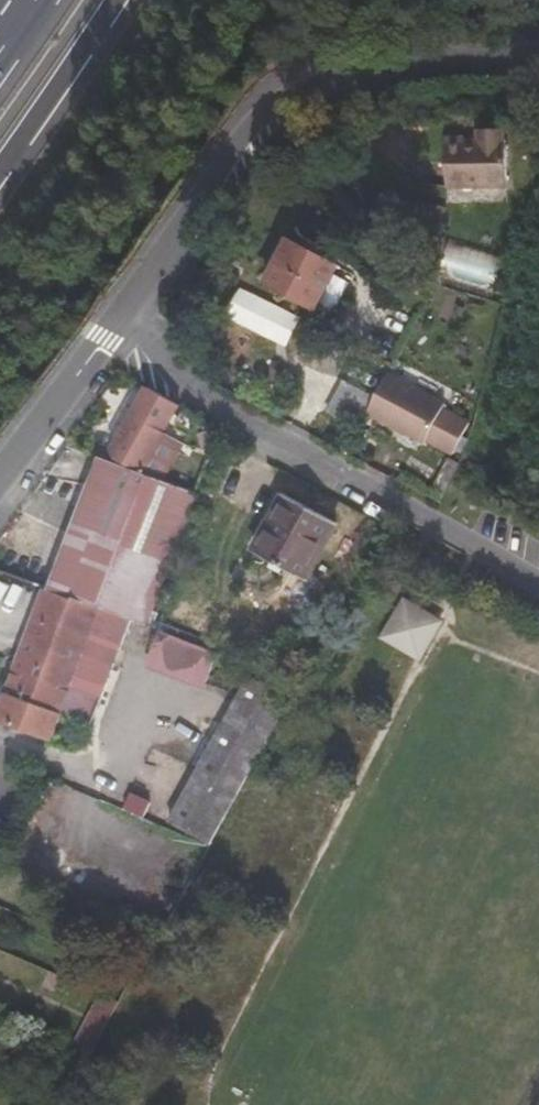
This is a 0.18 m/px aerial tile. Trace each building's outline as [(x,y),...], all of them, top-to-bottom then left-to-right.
[(434,200),(493,201),(493,153),(491,153),(490,145),(465,145),(466,156),(431,159),(434,200)] [(426,218),(420,217),(417,226),(425,229),(426,218)] [(475,292),(476,289),(436,275),(441,260),(481,272),(484,260),(433,248),(426,280),(475,292)] [(314,321),(338,278),(292,251),(269,293),(314,321)] [(438,404),(383,373),(369,395),(364,410),(443,454),(458,430),(434,414),(438,404)] [(323,410),(353,428),(364,410),(369,395),(340,379),(323,410)] [(131,393),(129,399),(166,416),(166,414),(168,411),(131,393)] [(129,399),(105,443),(98,455),(123,468),(118,482),(150,494),(166,458),(148,450),(166,416),(129,399)] [(123,468),(98,455),(92,470),(118,482),(123,468)] [(43,592),(39,603),(85,621),(150,494),(118,482),(92,470),(43,592)] [(122,635),(137,640),(184,507),(150,494),(85,621),(122,635)] [(324,521),(273,495),(243,556),(292,582),(324,521)] [(28,585),(24,595),(39,603),(43,592),(28,585)] [(408,648),(392,654),(410,664),(433,625),(394,602),(391,608),(420,625),(408,648)] [(39,603),(0,698),(0,736),(37,750),(49,727),(76,736),(122,635),(85,621),(39,603)] [(372,641),(392,654),(408,648),(420,625),(391,608),(372,641)] [(197,694),(208,664),(152,646),(140,673),(197,694)] [(202,848),(235,775),(275,705),(242,685),(165,823),(202,848)]
